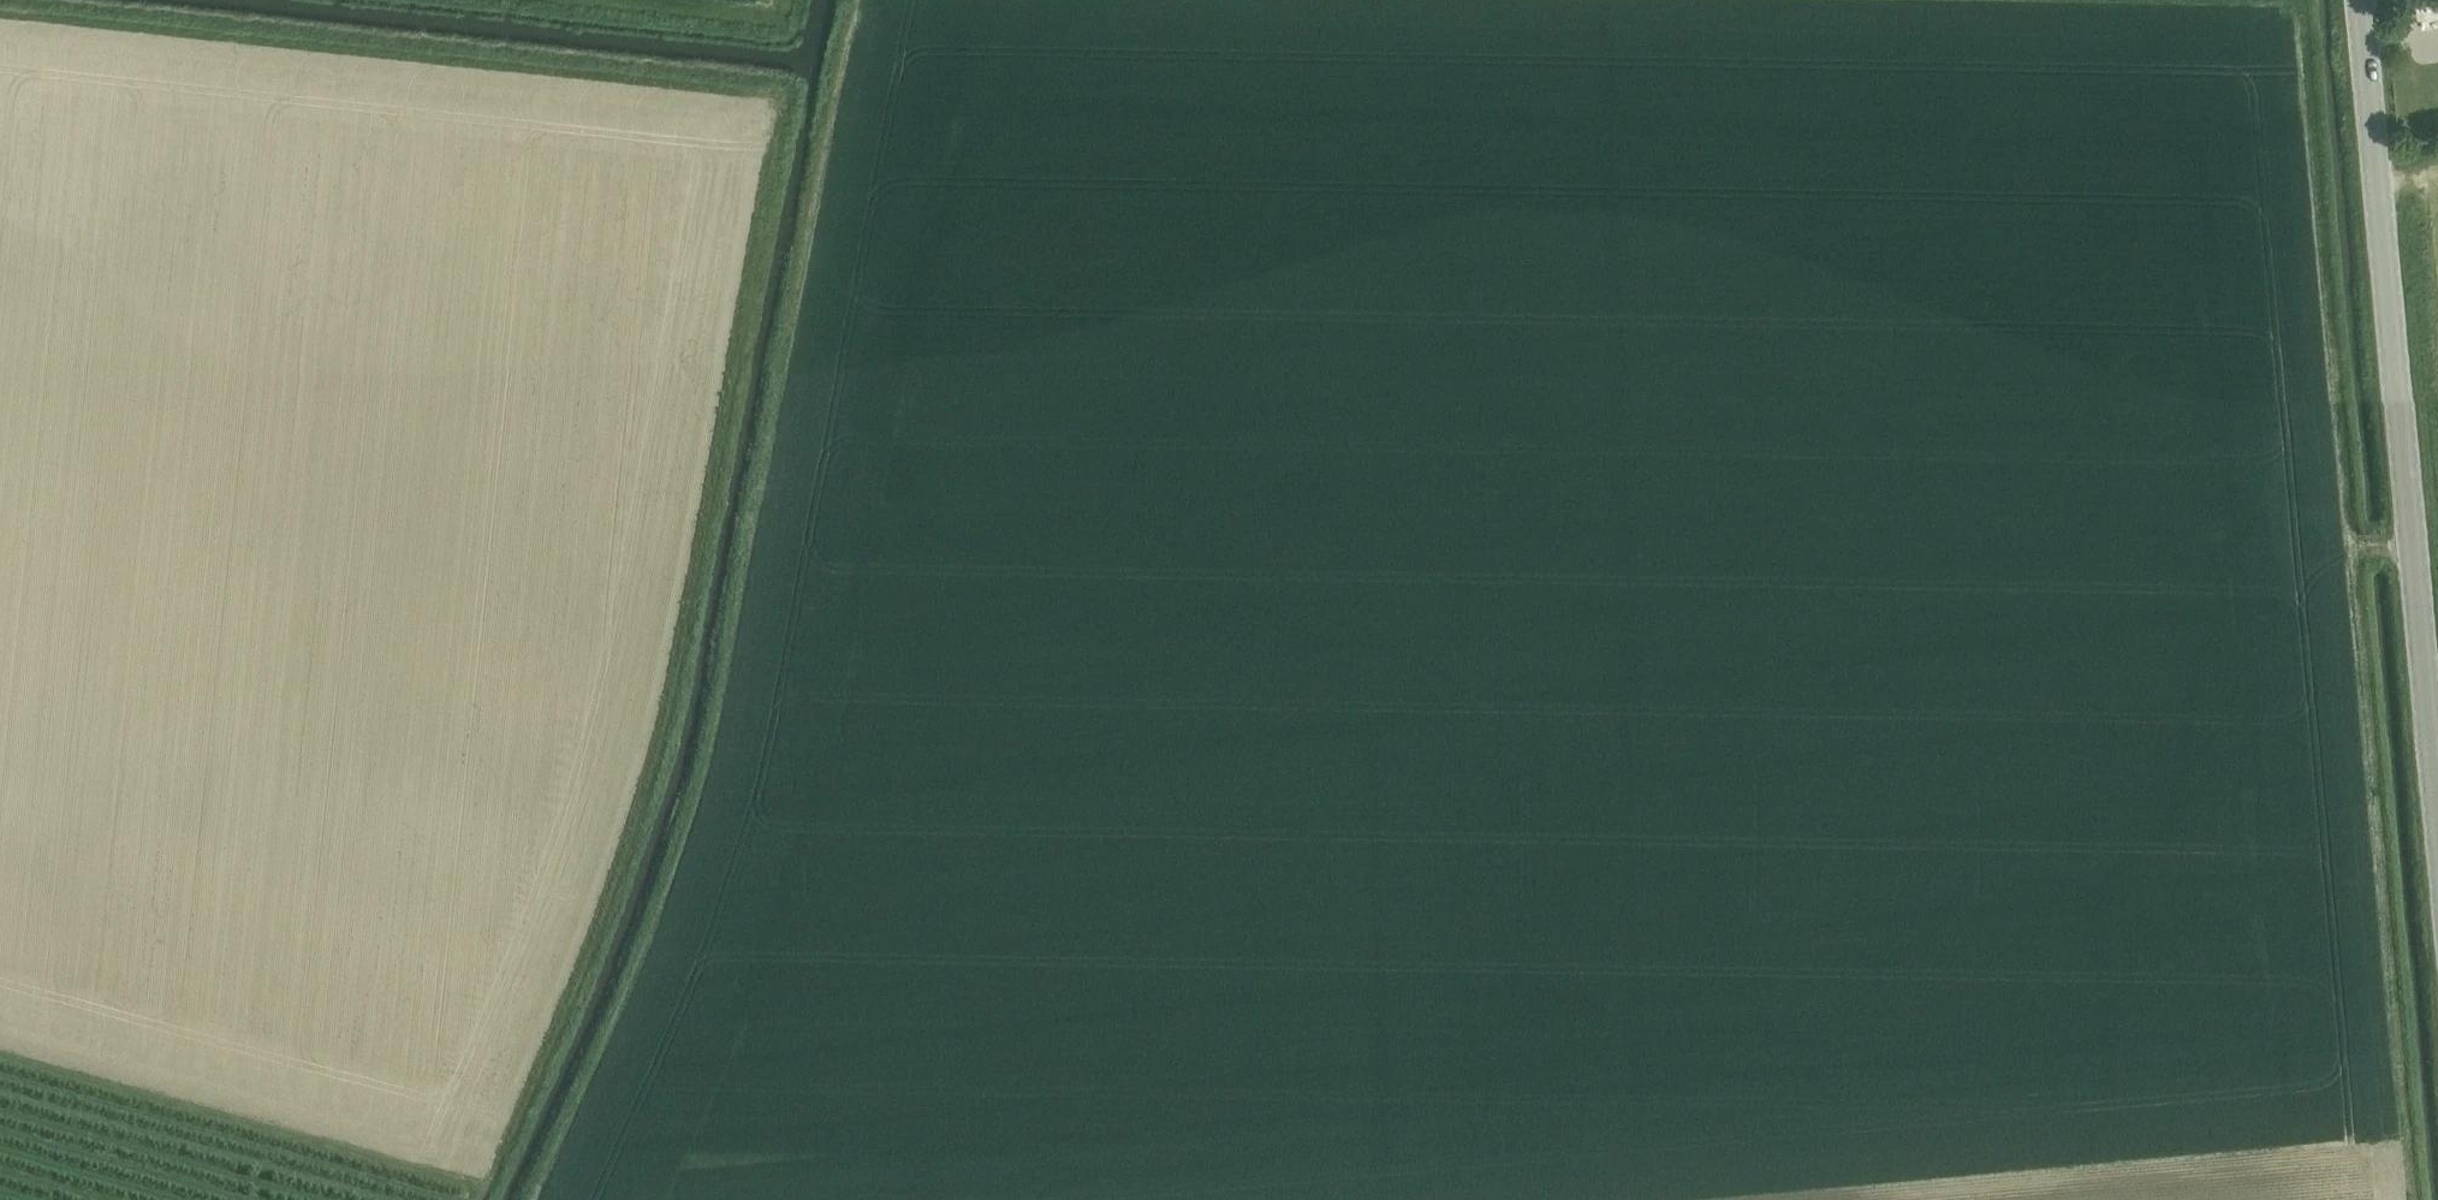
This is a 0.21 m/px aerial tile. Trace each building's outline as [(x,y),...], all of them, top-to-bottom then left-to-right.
[(2417,14),(2437,13),(2437,0),(2416,0),(2417,14)]
